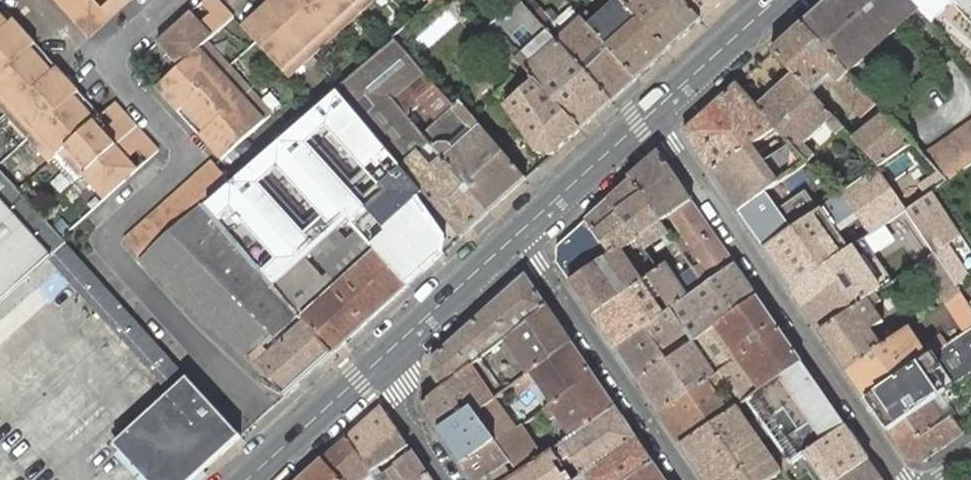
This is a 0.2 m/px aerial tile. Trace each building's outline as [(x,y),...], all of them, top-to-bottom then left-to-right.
[(89,37),(110,19),(102,9),(93,0),(55,0),(89,37)] [(110,19),(131,0),(112,0),(102,9),(110,19)] [(213,37),(234,18),(217,0),(205,0),(203,2),(213,14),(201,25),(213,37)] [(266,5),(306,49),(311,54),(335,32),(330,27),(305,0),(272,0),(266,5)] [(330,27),(335,32),(359,11),(353,5),(349,0),(305,0),(330,27)] [(353,5),(359,11),(371,0),(349,0),(353,5)] [(519,0),(488,28),(525,68),(528,72),(535,80),(580,129),(612,101),(559,43),(555,39),(519,0)] [(572,7),(553,23),(532,0),(519,0),(555,39),(559,43),(612,101),(637,79),(590,27),(581,17),(572,7)] [(620,0),(609,0),(615,5),(596,22),(587,12),(581,17),(590,27),(637,79),(667,51),(620,0)] [(620,0),(667,51),(701,20),(682,0),(620,0)] [(701,20),(724,0),(682,0),(701,20)] [(910,0),(830,0),(803,25),(847,73),(905,22),(919,9),(910,0)] [(919,9),(933,25),(960,0),(910,0),(919,9)] [(306,49),(266,5),(242,27),(256,43),(277,66),(282,70),(287,76),(311,54),(306,49)] [(200,49),(205,44),(213,37),(201,25),(191,13),(158,43),(180,67),(200,49)] [(9,24),(0,14),(0,31),(9,24)] [(9,24),(0,31),(0,76),(35,44),(13,20),(9,24)] [(847,73),(803,25),(787,39),(773,52),(793,74),(811,93),(826,78),(862,118),(876,105),(847,73)] [(366,66),(341,88),(337,91),(369,129),(402,168),(461,238),(489,213),(443,160),(435,149),(430,143),(422,134),(407,116),(392,97),(422,71),(396,41),(390,46),(366,66)] [(35,44),(0,76),(0,104),(8,113),(14,107),(57,67),(35,44)] [(222,73),(228,68),(205,44),(200,49),(180,67),(157,88),(179,112),(222,73)] [(79,92),(57,67),(14,107),(8,113),(30,137),(36,132),(79,92)] [(244,97),(249,92),(228,68),(222,73),(179,112),(200,136),(244,97)] [(453,106),(422,71),(392,97),(407,116),(423,102),(438,120),(453,106)] [(806,162),(807,163),(815,156),(805,145),(826,125),(837,136),(844,129),(820,103),(811,93),(793,74),(778,88),(768,97),(757,107),(756,107),(776,129),(806,162)] [(535,80),(505,107),(537,154),(552,155),(580,129),(535,80)] [(684,134),(711,174),(776,129),(756,107),(736,85),(685,132),(684,134)] [(369,129),(337,91),(317,109),(232,182),(205,206),(273,286),(304,258),(310,252),(347,218),(370,243),(376,250),(408,287),(444,254),(445,239),(418,199),(369,129)] [(100,116),(79,92),(36,132),(30,137),(51,161),(57,155),(61,152),(94,121),(100,116)] [(271,116),(249,92),(244,97),(200,136),(221,160),(222,160),(266,121),(271,116)] [(844,129),(845,131),(853,124),(836,105),(823,101),(820,103),(844,129)] [(118,124),(106,134),(116,146),(127,136),(137,127),(115,102),(106,111),(118,124)] [(443,160),(489,213),(526,178),(467,112),(462,116),(453,106),(438,120),(422,134),(430,143),(435,149),(443,160)] [(879,167),(913,144),(885,114),(854,140),(879,167)] [(923,155),(947,181),(970,164),(970,120),(923,155)] [(94,121),(61,152),(83,175),(116,146),(106,134),(94,121)] [(159,150),(137,127),(127,136),(116,146),(128,159),(140,148),(150,159),(159,150)] [(711,174),(736,210),(765,190),(794,170),(806,162),(776,129),(711,174)] [(906,210),(932,192),(947,181),(923,155),(913,144),(879,167),(837,197),(820,209),(763,248),(791,290),(850,249),(862,240),(906,210)] [(116,146),(83,175),(105,200),(138,170),(128,159),(116,146)] [(629,178),(631,180),(633,181),(661,223),(669,234),(677,228),(669,217),(692,202),(692,201),(658,151),(629,178)] [(205,206),(232,182),(216,165),(212,161),(124,240),(142,260),(140,262),(205,206)] [(66,244),(62,239),(0,171),(0,303),(48,260),(66,244)] [(631,180),(608,201),(638,240),(641,245),(645,250),(661,239),(688,278),(695,273),(669,234),(661,223),(633,181),(631,180)] [(765,190),(736,210),(763,248),(819,209),(806,190),(780,207),(778,209),(765,190)] [(939,232),(952,222),(932,192),(906,210),(934,253),(956,285),(965,279),(959,271),(963,268),(939,232)] [(608,201),(585,221),(602,244),(603,244),(611,257),(621,250),(628,246),(631,250),(641,245),(638,240),(608,201)] [(677,228),(669,234),(695,273),(704,286),(735,265),(692,202),(669,217),(677,228)] [(273,286),(205,206),(140,262),(250,361),(257,368),(286,397),(333,354),(307,323),(302,318),(300,315),(299,316),(273,286)] [(304,258),(273,286),(299,316),(300,315),(302,318),(307,323),(333,354),(408,287),(376,250),(370,243),(347,218),(310,252),(330,276),(335,271),(343,280),(333,290),(304,258)] [(556,262),(570,282),(611,257),(603,244),(602,244),(585,221),(557,247),(556,262)] [(862,240),(850,249),(880,292),(892,283),(862,240)] [(242,437),(66,244),(48,260),(170,394),(114,446),(145,479),(195,479),(215,462),(242,437)] [(850,249),(791,290),(821,333),(877,294),(880,292),(850,249)] [(611,257),(570,282),(593,316),(643,281),(649,277),(658,271),(647,254),(631,265),(621,250),(611,257)] [(961,293),(956,285),(934,253),(921,263),(947,302),(961,293)] [(666,265),(658,271),(649,277),(660,294),(671,310),(688,297),(680,284),(666,265)] [(688,297),(671,310),(686,333),(692,342),(757,297),(735,265),(704,286),(688,297)] [(695,273),(688,278),(680,284),(688,297),(704,286),(695,273)] [(525,276),(487,310),(506,339),(547,306),(525,276)] [(660,294),(649,277),(643,281),(654,298),(660,294)] [(643,281),(593,316),(615,348),(664,314),(654,298),(643,281)] [(947,302),(966,331),(970,328),(970,308),(961,293),(947,302)] [(877,294),(821,333),(848,372),(883,346),(872,330),(884,321),(874,306),(882,301),(877,294)] [(667,360),(637,381),(660,413),(720,372),(741,404),(746,400),(802,362),(757,297),(692,342),(667,360)] [(472,365),(442,389),(421,405),(439,431),(472,409),(476,414),(495,400),(499,397),(530,373),(571,343),(547,306),(506,339),(472,365)] [(506,339),(487,310),(434,359),(432,374),(442,389),(472,365),(506,339)] [(664,314),(615,348),(637,381),(667,360),(661,351),(686,333),(671,310),(664,314)] [(867,400),(888,431),(929,403),(938,396),(970,374),(970,328),(966,331),(927,358),(867,400)] [(883,346),(848,372),(867,400),(927,358),(907,329),(883,346)] [(594,376),(571,343),(530,373),(534,380),(551,406),(594,376)] [(802,362),(746,400),(760,421),(784,405),(799,428),(776,444),(785,457),(791,465),(793,464),(805,456),(846,426),(831,406),(811,420),(795,397),(816,383),(802,362)] [(720,372),(660,413),(681,445),(737,406),(741,404),(720,372)] [(615,407),(594,376),(551,406),(522,425),(519,427),(517,429),(496,443),(519,474),(542,457),(523,432),(528,429),(536,442),(557,428),(552,419),(557,415),(572,437),(615,407)] [(938,396),(929,403),(943,422),(952,416),(938,396)] [(514,425),(495,400),(476,414),(486,428),(496,443),(517,429),(519,427),(522,425),(519,421),(514,425)] [(929,403),(888,431),(907,459),(922,462),(964,434),(952,416),(943,422),(929,403)] [(382,406),(347,437),(372,473),(376,479),(381,475),(377,469),(409,446),(382,406)] [(681,445),(706,479),(770,479),(782,472),(791,465),(785,457),(777,463),(737,406),(681,445)] [(637,439),(615,407),(572,437),(561,445),(552,451),(563,467),(572,461),(582,476),(637,439)] [(472,409),(439,431),(460,463),(488,447),(474,428),(477,426),(482,432),(486,428),(476,414),(472,409)] [(805,456),(821,479),(839,479),(869,460),(846,426),(805,456)] [(322,460),(340,479),(376,479),(372,473),(347,437),(322,460)] [(637,439),(582,476),(576,479),(627,479),(653,462),(637,439)] [(460,463),(471,479),(509,479),(519,474),(496,443),(488,447),(460,463)] [(519,474),(509,479),(571,479),(563,467),(552,451),(542,457),(519,474)] [(376,479),(424,479),(429,476),(413,452),(395,465),(381,475),(376,479)] [(300,479),(340,479),(322,460),(300,479)] [(869,460),(839,479),(883,479),(869,460)] [(653,462),(627,479),(665,479),(653,462)] [(791,465),(782,472),(788,479),(794,479),(801,475),(793,464),(791,465)] [(782,472),(770,479),(788,479),(782,472)]
